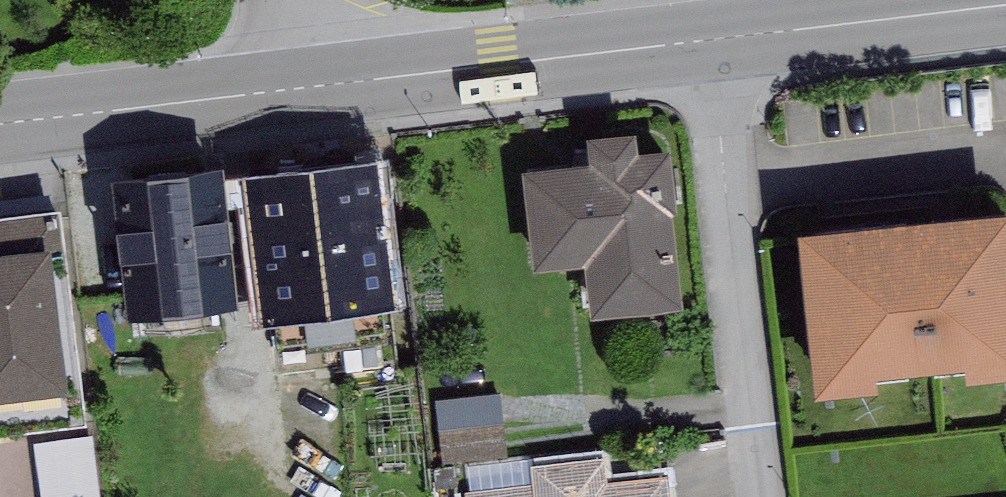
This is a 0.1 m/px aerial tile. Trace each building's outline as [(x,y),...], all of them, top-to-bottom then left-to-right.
[(606,174),(539,179),(546,265),(609,261),(612,306),(686,301),(675,154),(645,156),(644,140),(604,143),(606,174)] [(377,169),(266,185),(286,324),(397,308),(377,169)] [(218,184),(128,193),(139,302),(230,292),(218,184)] [(808,208),(823,355),(1005,335),(1005,193),(1005,187),(808,208)] [(0,258),(0,397),(78,385),(58,250),(0,258)] [(105,432),(47,437),(53,496),(111,496),(105,432)] [(530,458),(531,479),(461,486),(462,496),(671,496),(668,466),(607,473),(604,448),(530,458)]
